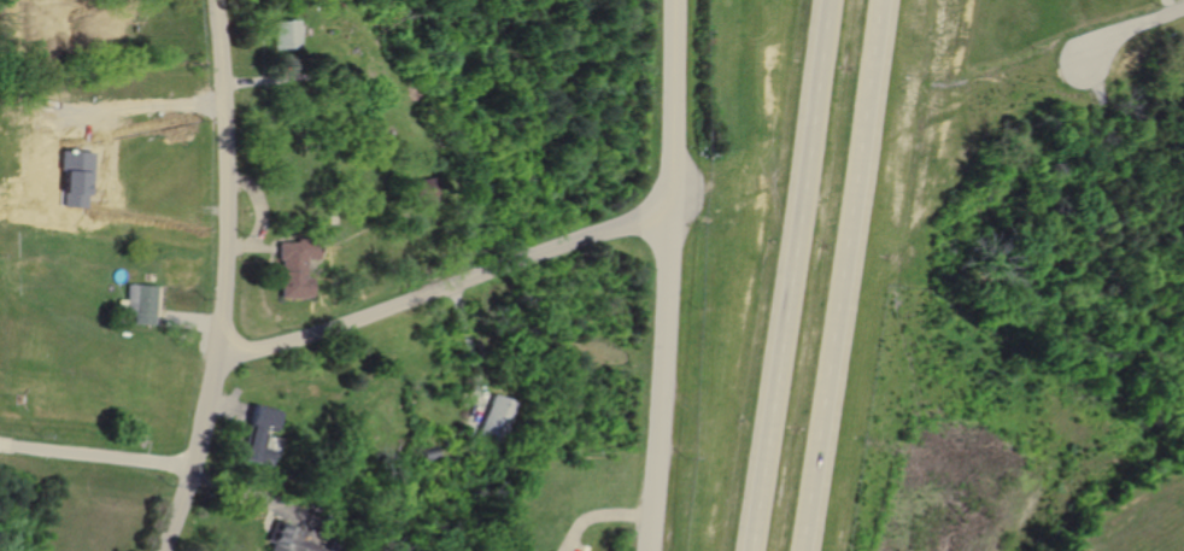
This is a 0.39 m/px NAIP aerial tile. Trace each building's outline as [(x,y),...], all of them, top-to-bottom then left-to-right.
[(271,21),(273,49),(300,47),(299,20),(271,21)] [(277,297),(310,298),(311,278),(305,278),(305,260),(318,260),(318,244),(278,244),(277,297)] [(136,314),(136,324),(157,325),(158,286),(130,285),(129,314),(136,314)] [(515,401),(494,394),(480,433),(501,441),(515,401)] [(241,459),(257,463),(265,429),(272,431),(277,411),(254,405),(241,459)] [(300,532),(277,524),(267,550),(294,550),(300,532)]
